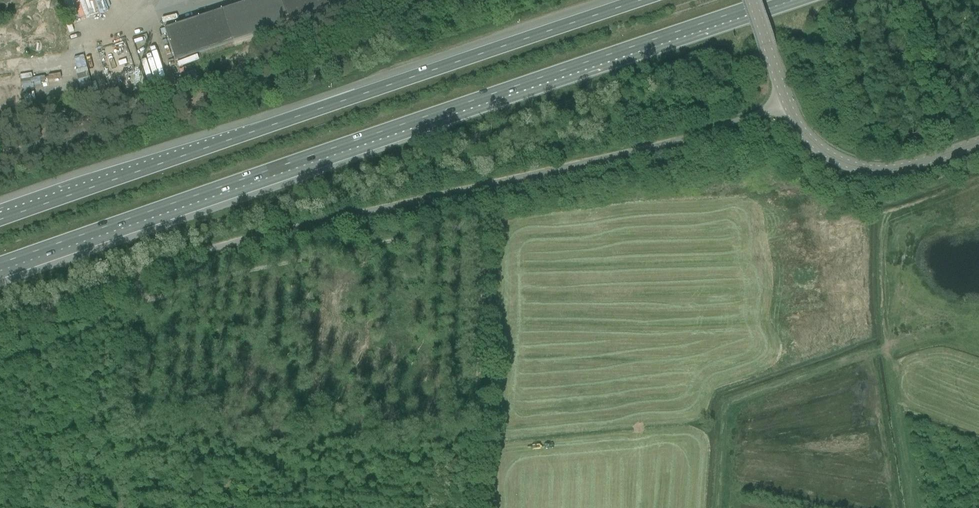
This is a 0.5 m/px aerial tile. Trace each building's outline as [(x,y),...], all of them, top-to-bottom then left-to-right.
[(0,46),(0,87),(107,52),(99,28),(167,7),(165,0),(100,0),(104,11),(31,35),(0,46)] [(165,28),(175,61),(232,42),(289,23),(360,0),(250,0),(221,10),(165,28)] [(164,29),(132,40),(143,72),(175,61),(164,29)]
